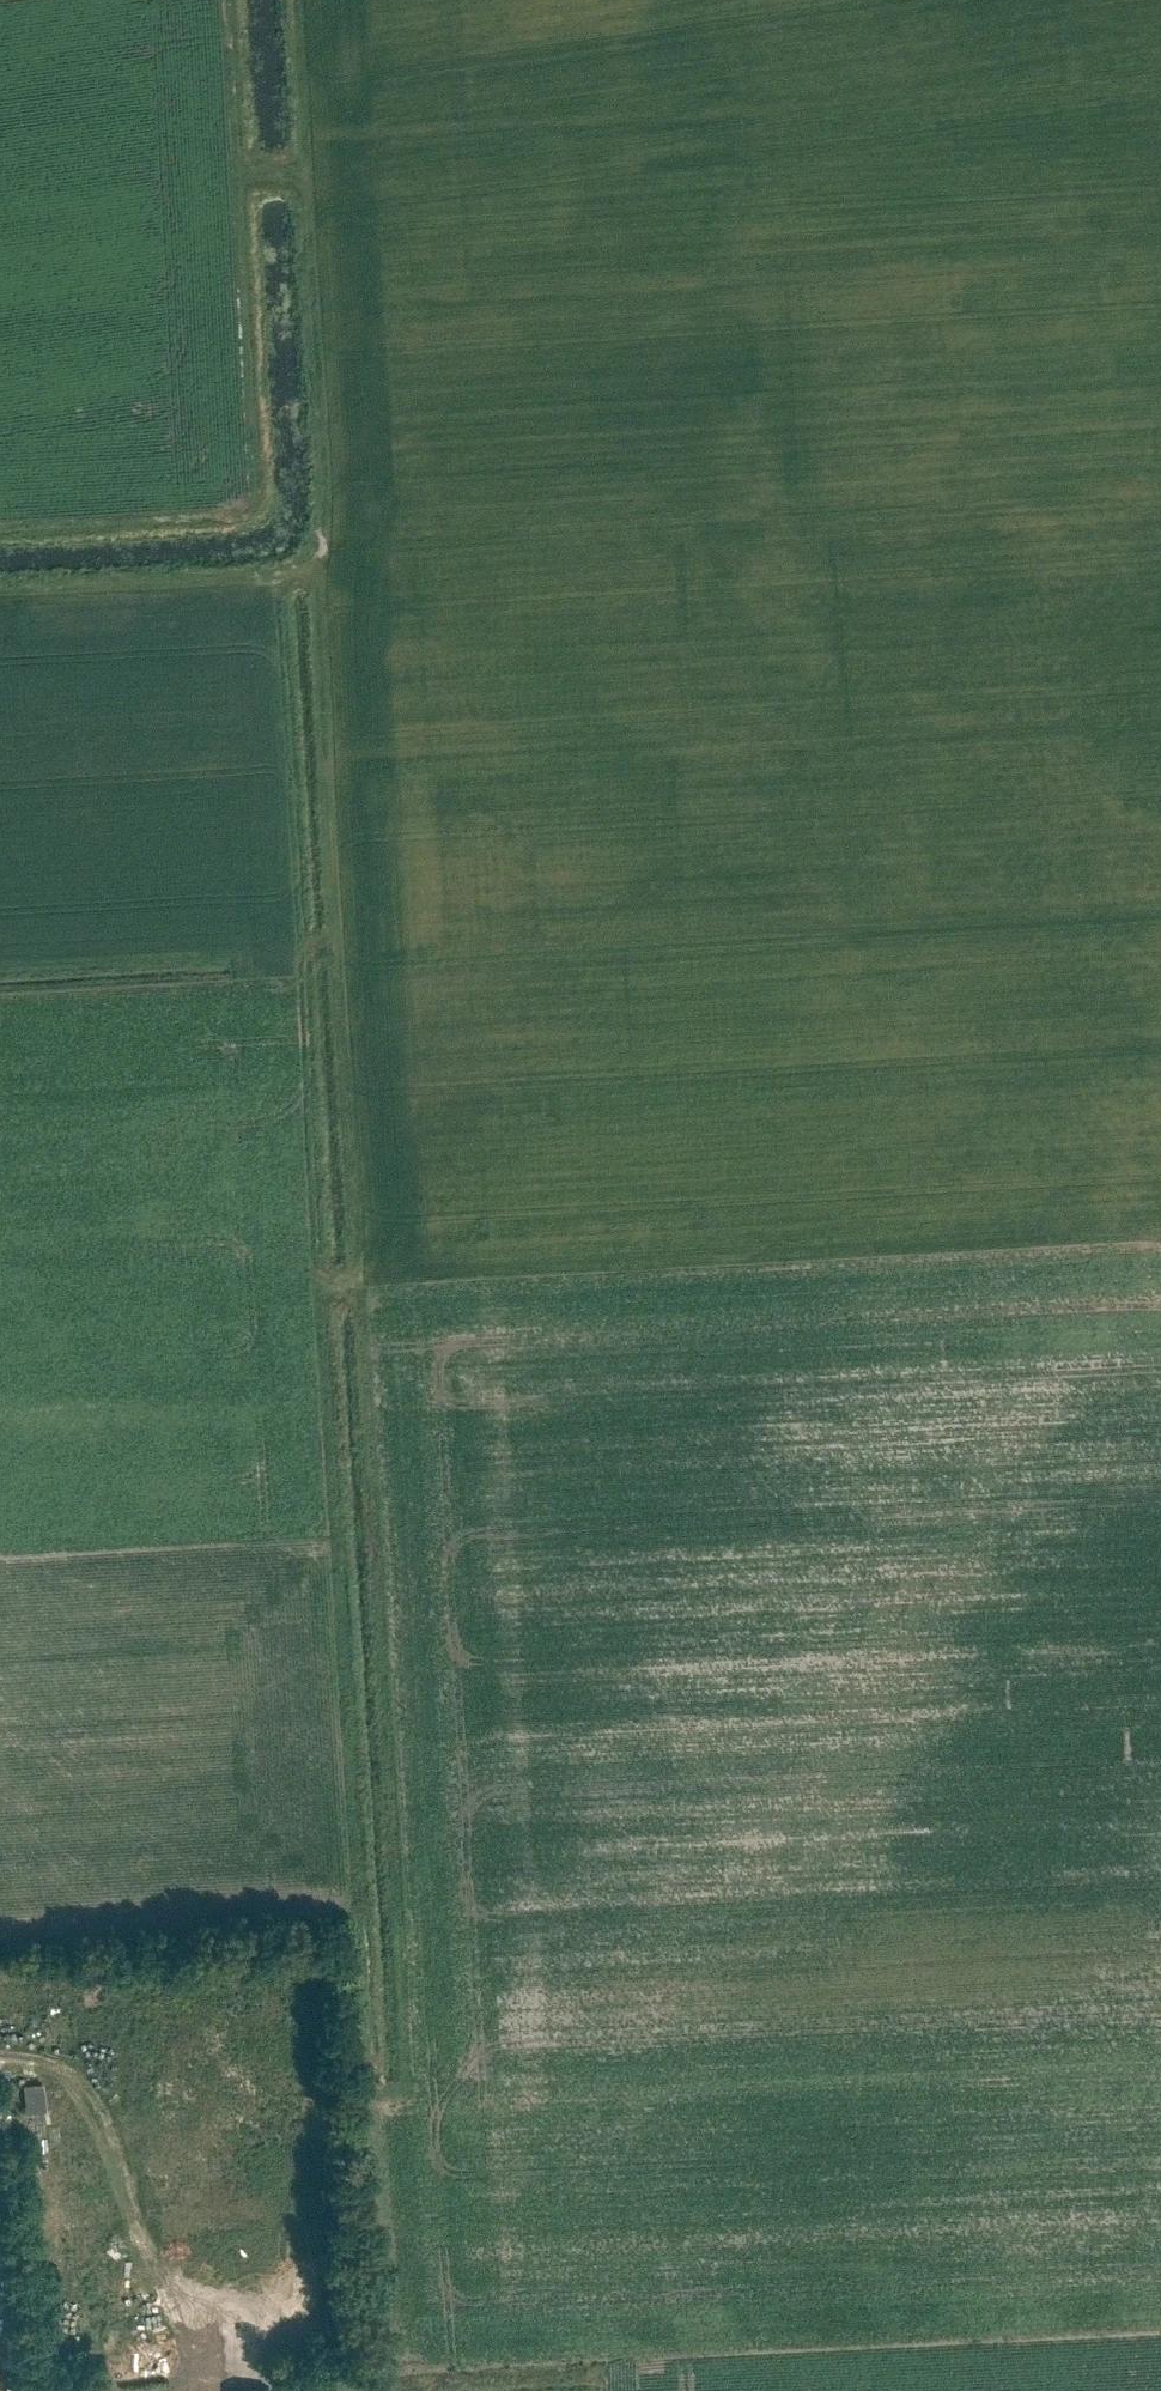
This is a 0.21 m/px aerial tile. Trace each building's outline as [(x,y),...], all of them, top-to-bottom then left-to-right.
[(43,2084),(26,2086),(30,2113),(47,2110),(43,2084)]
